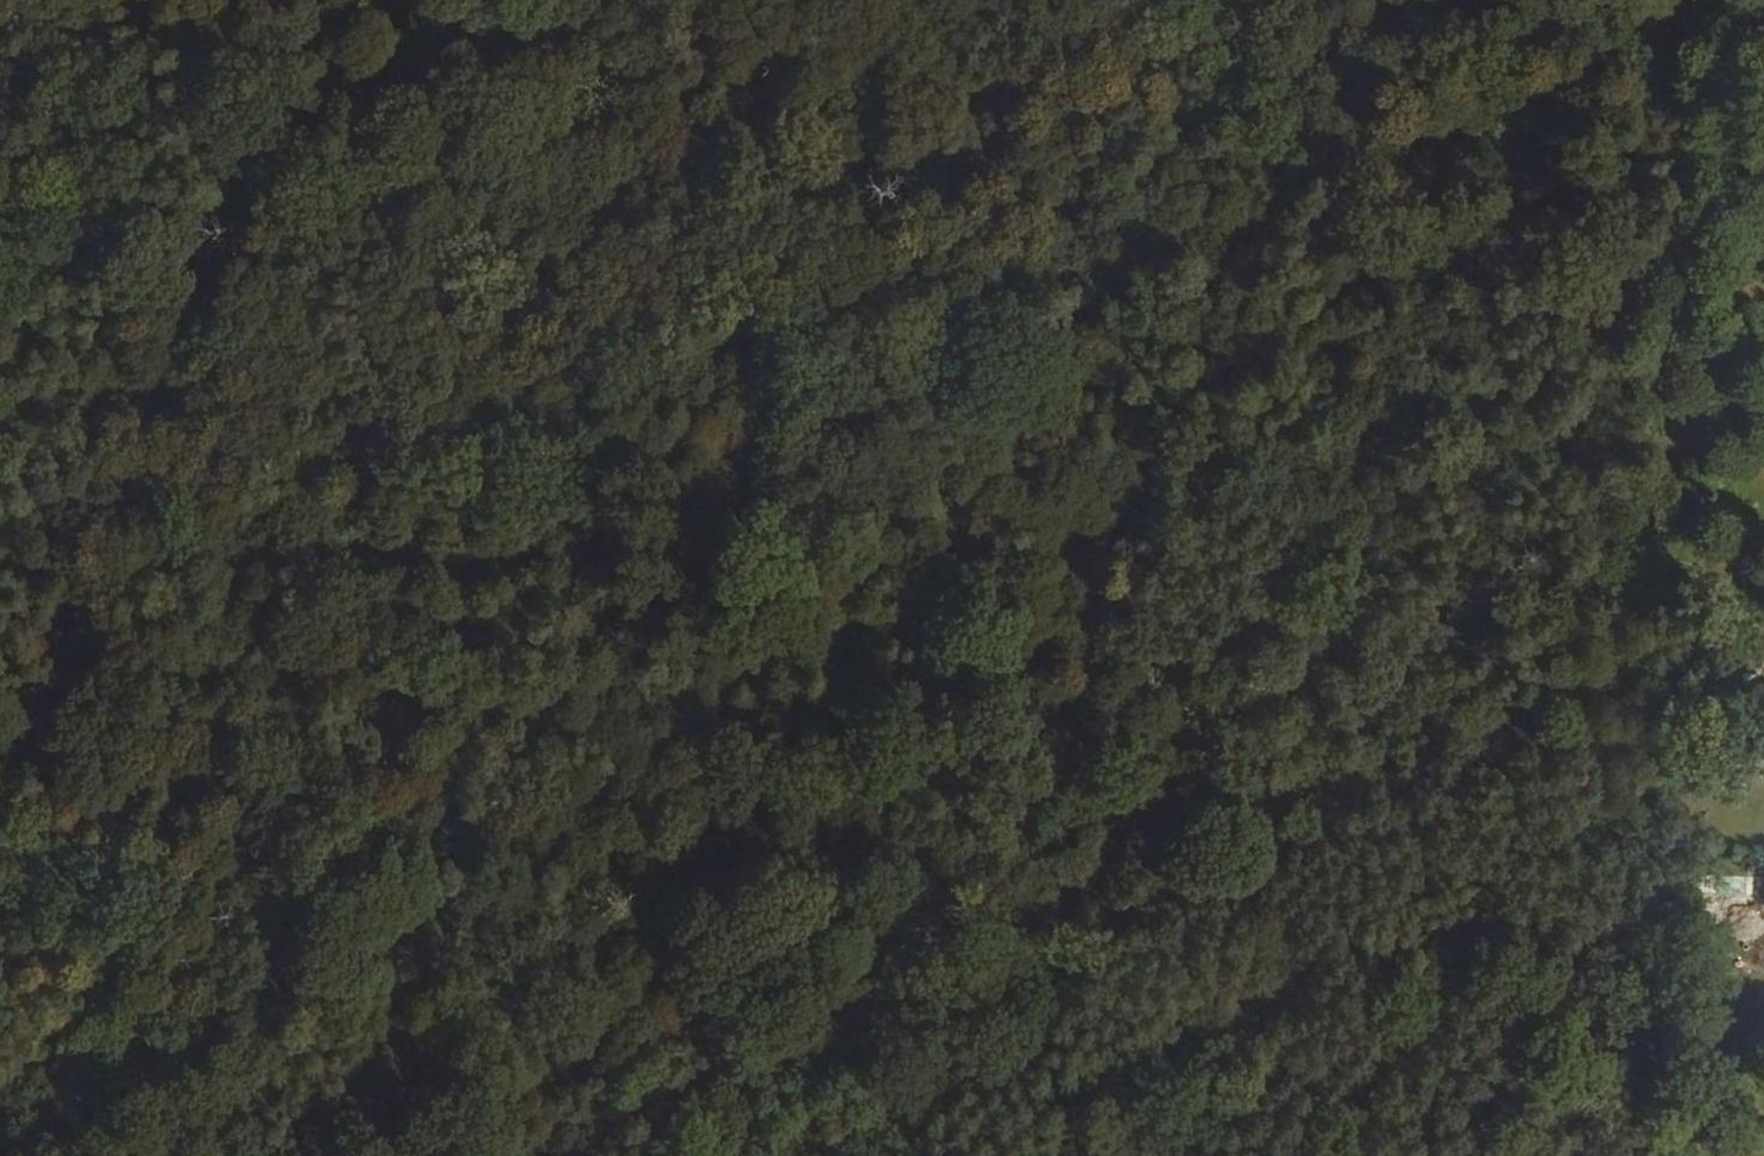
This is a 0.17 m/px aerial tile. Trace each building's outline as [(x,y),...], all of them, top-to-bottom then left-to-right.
[(1745,1134),(1763,1134),(1763,1118),(1746,1116),(1745,1134)]
